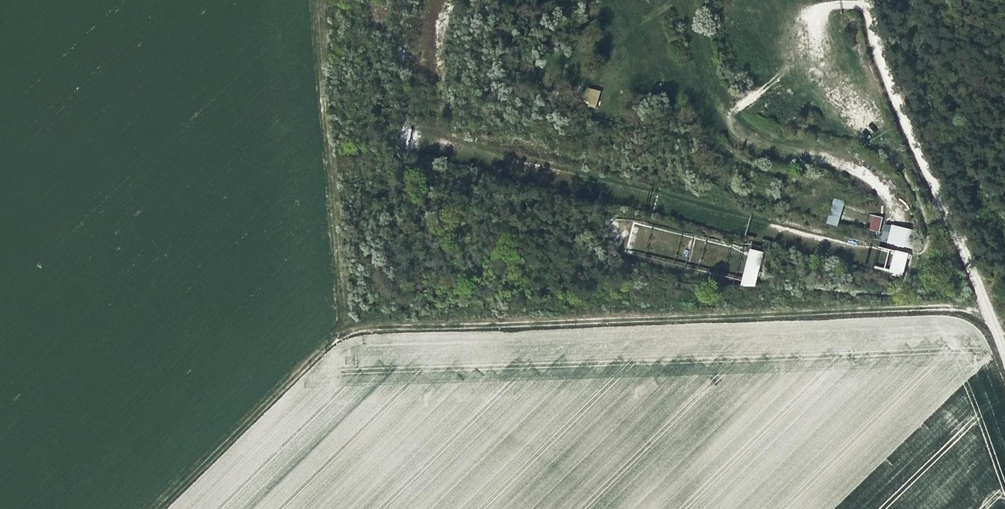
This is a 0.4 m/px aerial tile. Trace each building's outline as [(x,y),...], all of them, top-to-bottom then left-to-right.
[(581,103),(596,107),(600,91),(585,86),(581,103)] [(409,149),(409,128),(399,128),(399,149),(409,149)] [(826,223),(837,227),(844,201),(833,198),(826,223)] [(880,231),(882,216),(870,215),(869,230),(880,231)] [(881,243),(909,247),(911,228),(883,224),(881,243)] [(754,288),(763,252),(749,248),(740,285),(754,288)] [(888,271),(904,273),(907,252),(890,250),(889,256),(888,271)]
